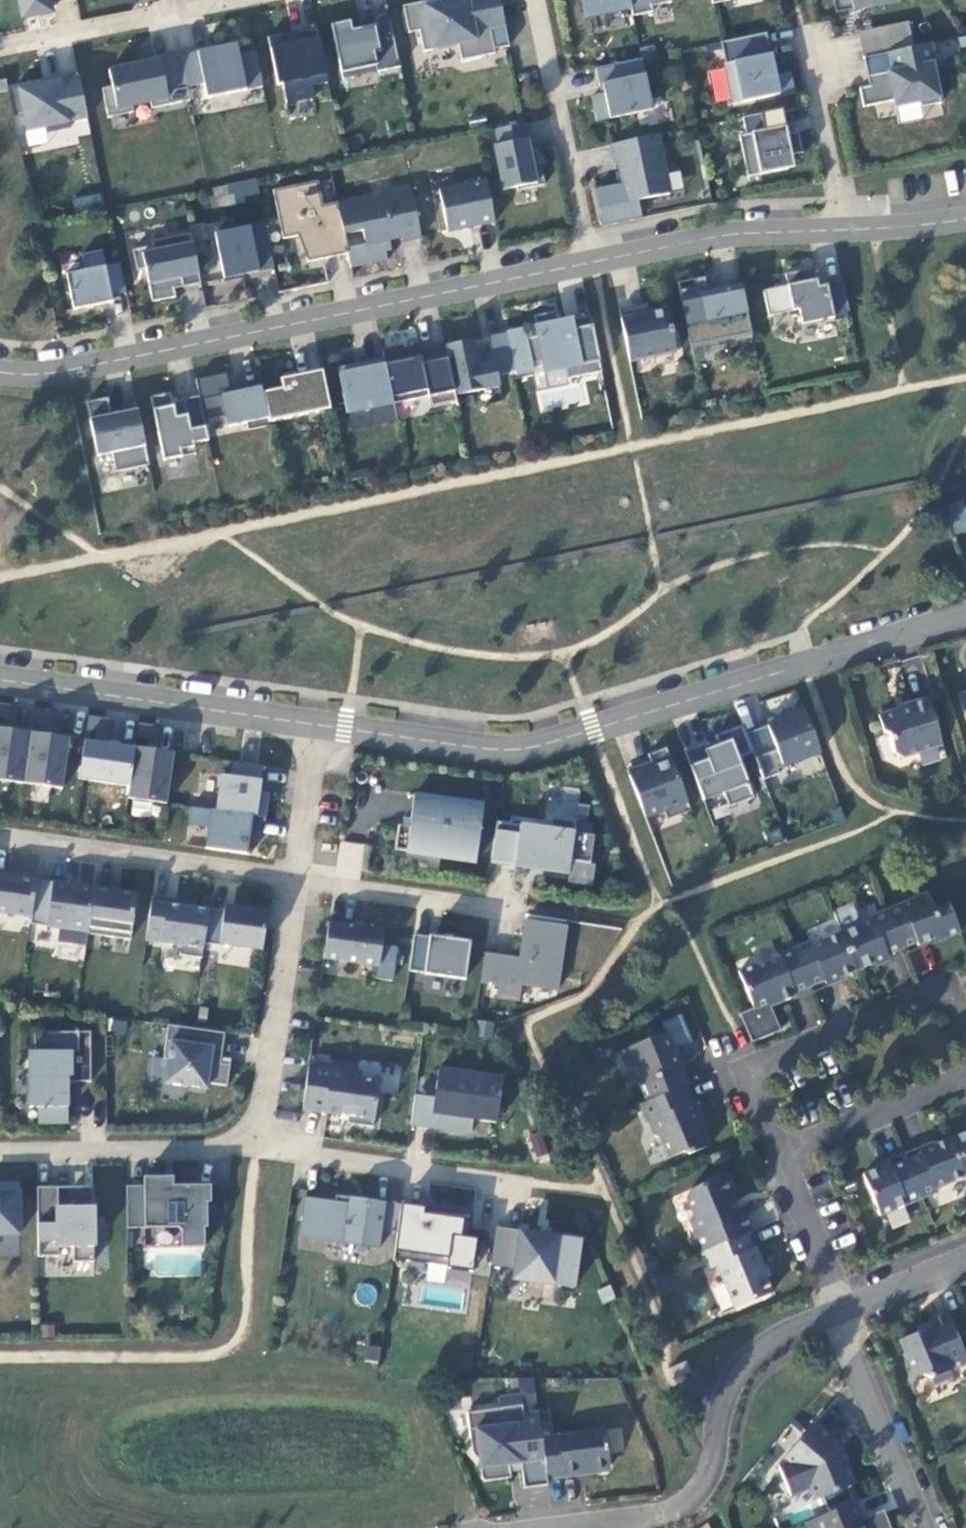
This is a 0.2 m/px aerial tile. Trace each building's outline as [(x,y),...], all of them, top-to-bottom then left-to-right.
[(21,13),(52,6),(50,0),(18,0),(21,13)] [(402,4),(408,31),(418,28),(423,49),(457,42),(461,58),(494,51),(490,27),(504,24),(499,0),(438,0),(431,2),(430,0),(421,0),(402,4)] [(584,17),(630,7),(629,0),(580,0),(584,17)] [(630,7),(631,14),(652,10),(651,4),(670,0),(629,0),(630,7)] [(835,9),(852,6),(851,0),(833,0),(835,9)] [(377,69),(400,65),(388,10),(372,14),(374,23),(352,28),(350,18),(331,22),(341,71),(375,63),(377,69)] [(508,44),(504,24),(490,27),(494,47),(508,44)] [(316,25),(267,35),(277,83),(282,82),(286,101),(314,96),(311,84),(327,80),(316,25)] [(732,102),(792,90),(788,71),(774,74),(766,31),(720,40),(725,61),(724,62),(732,102)] [(206,96),(262,85),(255,50),(238,53),(236,42),(214,45),(215,50),(210,51),(209,47),(180,53),(186,85),(203,82),(206,96)] [(934,61),(930,42),(887,50),(891,69),(878,71),(880,81),(858,86),(862,104),(893,98),(894,105),(919,100),(920,105),(940,101),(932,61),(934,61)] [(73,48),(39,53),(42,76),(76,72),(73,48)] [(887,50),(863,55),(868,84),(880,81),(878,71),(891,69),(887,50)] [(186,85),(180,53),(158,58),(159,61),(141,65),(140,62),(108,68),(111,84),(101,87),(107,115),(133,110),(131,104),(150,100),(151,106),(181,100),(179,88),(187,87),(186,85)] [(651,108),(641,57),(594,66),(598,84),(601,83),(603,92),(590,95),(595,119),(651,108)] [(375,63),(341,71),(342,77),(377,69),(375,63)] [(87,117),(78,74),(59,78),(60,82),(33,87),(33,84),(12,88),(17,112),(22,111),(26,130),(45,126),(46,131),(70,126),(69,121),(87,117)] [(181,100),(189,98),(187,87),(179,88),(181,100)] [(738,133),(747,175),(787,167),(784,154),(802,150),(798,129),(786,132),(781,107),(742,115),(745,132),(738,133)] [(517,188),(544,182),(537,147),(530,149),(524,121),(495,127),(498,143),(493,144),(502,188),(516,185),(517,188)] [(641,216),(637,198),(669,192),(657,133),(610,142),(614,162),(617,161),(621,182),(594,187),(602,224),(641,216)] [(256,178),(212,185),(215,205),(259,197),(256,178)] [(463,225),(463,227),(494,221),(485,178),(438,187),(446,228),(463,225)] [(301,233),(307,260),(347,252),(346,246),(343,233),(336,201),(322,204),(316,180),(272,189),(282,237),(301,233)] [(365,243),(346,246),(347,252),(350,266),(387,259),(385,250),(383,240),(389,239),(401,237),(401,240),(420,236),(410,186),(408,186),(409,189),(394,192),(393,189),(336,201),(343,233),(362,229),(365,243)] [(75,210),(103,203),(100,191),(72,198),(75,210)] [(264,222),(214,232),(224,280),(242,276),(242,273),(273,267),(264,222)] [(152,244),(132,248),(136,269),(145,267),(152,300),(175,295),(173,284),(182,282),(182,285),(200,282),(189,231),(151,239),(152,244)] [(101,249),(82,252),(85,268),(65,272),(72,308),(112,300),(110,293),(104,264),(101,249)] [(125,291),(119,261),(104,264),(110,293),(125,291)] [(832,316),(825,283),(817,285),(813,266),(784,272),(792,309),(797,308),(801,323),(832,316)] [(833,319),(850,316),(842,280),(825,283),(832,316),(833,319)] [(685,323),(690,345),(751,333),(741,282),(696,292),(702,319),(685,323)] [(637,313),(648,310),(646,302),(635,304),(637,313)] [(629,360),(676,350),(667,306),(637,313),(635,304),(618,308),(629,360)] [(589,314),(569,318),(569,322),(560,324),(557,309),(533,314),(537,334),(524,336),(530,363),(545,360),(547,367),(564,363),(566,377),(601,370),(589,314)] [(455,393),(499,384),(496,373),(514,370),(506,331),(487,335),(491,354),(477,357),(474,338),(444,344),(455,393)] [(405,358),(403,347),(382,351),(383,356),(392,401),(427,394),(430,406),(456,400),(455,393),(444,344),(418,349),(419,355),(405,358)] [(418,349),(416,344),(403,347),(405,358),(419,355),(418,349)] [(346,411),(392,401),(383,356),(336,366),(346,411)] [(329,407),(321,369),(280,378),(281,387),(262,391),(268,420),(329,407)] [(203,418),(226,413),(228,424),(246,420),(248,427),(268,423),(268,420),(262,391),(260,381),(238,386),(239,389),(230,391),(226,371),(195,377),(198,394),(203,418)] [(198,394),(182,397),(184,406),(174,408),(172,400),(170,391),(150,395),(163,459),(182,455),(180,448),(193,445),(193,441),(208,438),(203,418),(198,394)] [(115,470),(148,463),(137,407),(111,412),(107,396),(86,400),(97,454),(111,451),(115,470)] [(172,400),(174,408),(184,406),(182,397),(172,400)] [(953,533),(965,530),(965,509),(964,500),(947,504),(953,533)] [(954,695),(960,715),(965,713),(965,714),(965,692),(954,695)] [(777,766),(820,750),(802,704),(779,714),(780,718),(745,731),(752,750),(763,777),(779,771),(777,766)] [(924,705),(875,722),(878,731),(885,738),(888,751),(896,758),(937,745),(924,705)] [(738,755),(752,750),(745,731),(742,722),(715,733),(717,738),(718,742),(705,747),(703,742),(684,748),(703,798),(723,790),(729,804),(753,795),(738,755)] [(0,726),(0,777),(24,781),(31,730),(0,726)] [(62,786),(69,736),(31,730),(24,781),(62,786)] [(84,738),(79,776),(129,783),(135,745),(84,738)] [(717,738),(703,742),(705,747),(718,742),(717,738)] [(643,761),(626,766),(645,814),(664,808),(667,817),(690,808),(666,744),(647,751),(650,759),(652,763),(645,766),(643,761)] [(135,745),(129,783),(128,795),(166,801),(174,751),(135,745)] [(255,813),(266,815),(269,790),(259,789),(262,763),(232,759),(230,774),(220,772),(215,808),(255,813)] [(483,802),(414,792),(409,824),(398,823),(395,847),(475,859),(483,802)] [(205,846),(250,852),(255,813),(215,808),(191,804),(188,822),(208,825),(205,846)] [(490,861),(528,866),(528,861),(544,863),(543,868),(568,872),(570,858),(590,861),(594,833),(574,830),(576,818),(551,814),(549,826),(496,819),(490,861)] [(31,914),(36,877),(37,872),(23,870),(22,875),(0,872),(0,910),(31,914)] [(94,885),(36,877),(31,914),(30,921),(88,929),(94,885)] [(88,929),(88,931),(130,937),(137,891),(94,885),(88,929)] [(209,907),(184,903),(185,898),(152,894),(146,937),(181,943),(179,953),(202,956),(204,941),(209,907)] [(945,939),(959,933),(948,904),(933,910),(926,894),(885,911),(901,948),(917,942),(918,945),(943,935),(945,939)] [(267,910),(224,904),(223,909),(209,907),(204,941),(220,943),(220,941),(262,947),(267,910)] [(884,955),(901,948),(885,911),(871,916),(873,920),(857,927),(848,906),(830,913),(839,934),(855,971),(885,958),(884,955)] [(384,926),(329,918),(324,956),(378,963),(384,926)] [(558,987),(566,924),(524,918),(519,956),(495,952),(491,982),(511,985),(512,981),(558,987)] [(465,977),(471,939),(429,932),(429,933),(414,931),(409,968),(424,970),(424,971),(465,977)] [(824,983),(855,971),(839,934),(809,946),(808,942),(791,949),(807,987),(823,980),(824,983)] [(807,987),(791,949),(778,955),(779,958),(756,968),(755,965),(737,973),(752,1009),(740,1015),(752,1043),(780,1031),(768,1004),(777,1000),(779,1005),(795,997),(793,993),(807,987)] [(484,951),(480,980),(491,982),(495,952),(484,951)] [(688,1088),(673,1053),(692,1045),(681,1018),(662,1026),(666,1035),(630,1050),(644,1083),(638,1085),(646,1105),(686,1088),(688,1088)] [(225,1031),(168,1022),(163,1056),(168,1057),(165,1080),(207,1086),(208,1080),(227,1083),(231,1056),(221,1055),(225,1031)] [(60,1092),(67,1085),(67,1079),(91,1079),(90,1029),(39,1030),(39,1064),(29,1065),(30,1104),(39,1104),(39,1122),(67,1122),(66,1104),(67,1104),(67,1099),(60,1092)] [(347,1121),(373,1124),(380,1077),(357,1074),(358,1067),(309,1060),(302,1107),(348,1113),(347,1121)] [(503,1074),(438,1065),(434,1096),(414,1093),(410,1122),(471,1130),(473,1117),(496,1120),(503,1074)] [(692,1106),(686,1088),(646,1105),(639,1108),(653,1136),(662,1144),(669,1161),(683,1155),(687,1158),(710,1148),(702,1130),(703,1124),(695,1105),(692,1106)] [(951,1139),(965,1174),(965,1132),(951,1139)] [(965,1177),(965,1174),(951,1139),(920,1152),(921,1156),(906,1162),(922,1200),(937,1193),(935,1189),(965,1177)] [(880,1217),(922,1200),(906,1162),(892,1168),(890,1164),(863,1175),(880,1217)] [(211,1182),(174,1183),(174,1174),(144,1174),(144,1183),(126,1183),(127,1226),(178,1225),(181,1228),(182,1245),(205,1245),(204,1225),(207,1224),(207,1200),(211,1200),(211,1182)] [(688,1224),(701,1255),(744,1236),(750,1234),(743,1217),(735,1212),(730,1201),(734,1194),(727,1178),(719,1175),(710,1178),(705,1186),(691,1191),(686,1199),(693,1215),(688,1224)] [(20,1232),(19,1179),(0,1180),(0,1232),(20,1232)] [(58,1184),(37,1184),(38,1254),(59,1254),(59,1245),(73,1245),(73,1259),(94,1259),(93,1199),(73,1199),(73,1203),(58,1203),(58,1184)] [(382,1227),(397,1229),(401,1201),(337,1192),(336,1198),(306,1194),(304,1212),(309,1213),(306,1232),(344,1237),(344,1241),(380,1246),(382,1227)] [(401,1201),(397,1229),(394,1249),(393,1257),(394,1258),(395,1255),(396,1249),(407,1251),(406,1257),(429,1261),(430,1254),(447,1256),(446,1263),(446,1265),(473,1268),(477,1235),(468,1234),(472,1211),(445,1207),(444,1213),(424,1210),(424,1204),(401,1201)] [(580,1236),(496,1224),(491,1262),(514,1265),(513,1276),(573,1285),(580,1236)] [(306,1232),(305,1235),(344,1241),(344,1237),(306,1232)] [(749,1250),(744,1236),(701,1255),(705,1265),(714,1272),(730,1312),(768,1296),(757,1270),(758,1264),(753,1253),(749,1250)] [(396,1249),(395,1255),(406,1257),(407,1251),(396,1249)] [(429,1261),(446,1263),(447,1256),(430,1254),(429,1261)] [(946,1313),(929,1321),(931,1326),(899,1339),(915,1376),(923,1373),(933,1378),(935,1384),(952,1377),(949,1370),(965,1363),(965,1359),(946,1313)] [(689,1372),(685,1362),(668,1369),(672,1380),(689,1372)] [(480,1475),(483,1478),(510,1475),(508,1462),(520,1461),(523,1485),(547,1483),(546,1477),(541,1436),(537,1409),(522,1411),(520,1392),(498,1394),(500,1405),(466,1410),(471,1450),(478,1460),(480,1475)] [(813,1422),(777,1464),(790,1495),(810,1487),(815,1499),(853,1484),(840,1451),(837,1452),(831,1446),(836,1441),(813,1422)] [(584,1430),(541,1436),(546,1477),(581,1472),(580,1468),(590,1467),(595,1471),(605,1470),(609,1465),(603,1423),(583,1425),(584,1430)] [(888,1524),(881,1526),(875,1512),(860,1519),(852,1502),(804,1522),(807,1527),(890,1527),(888,1524)] [(888,1524),(881,1509),(875,1512),(881,1526),(888,1524)]
